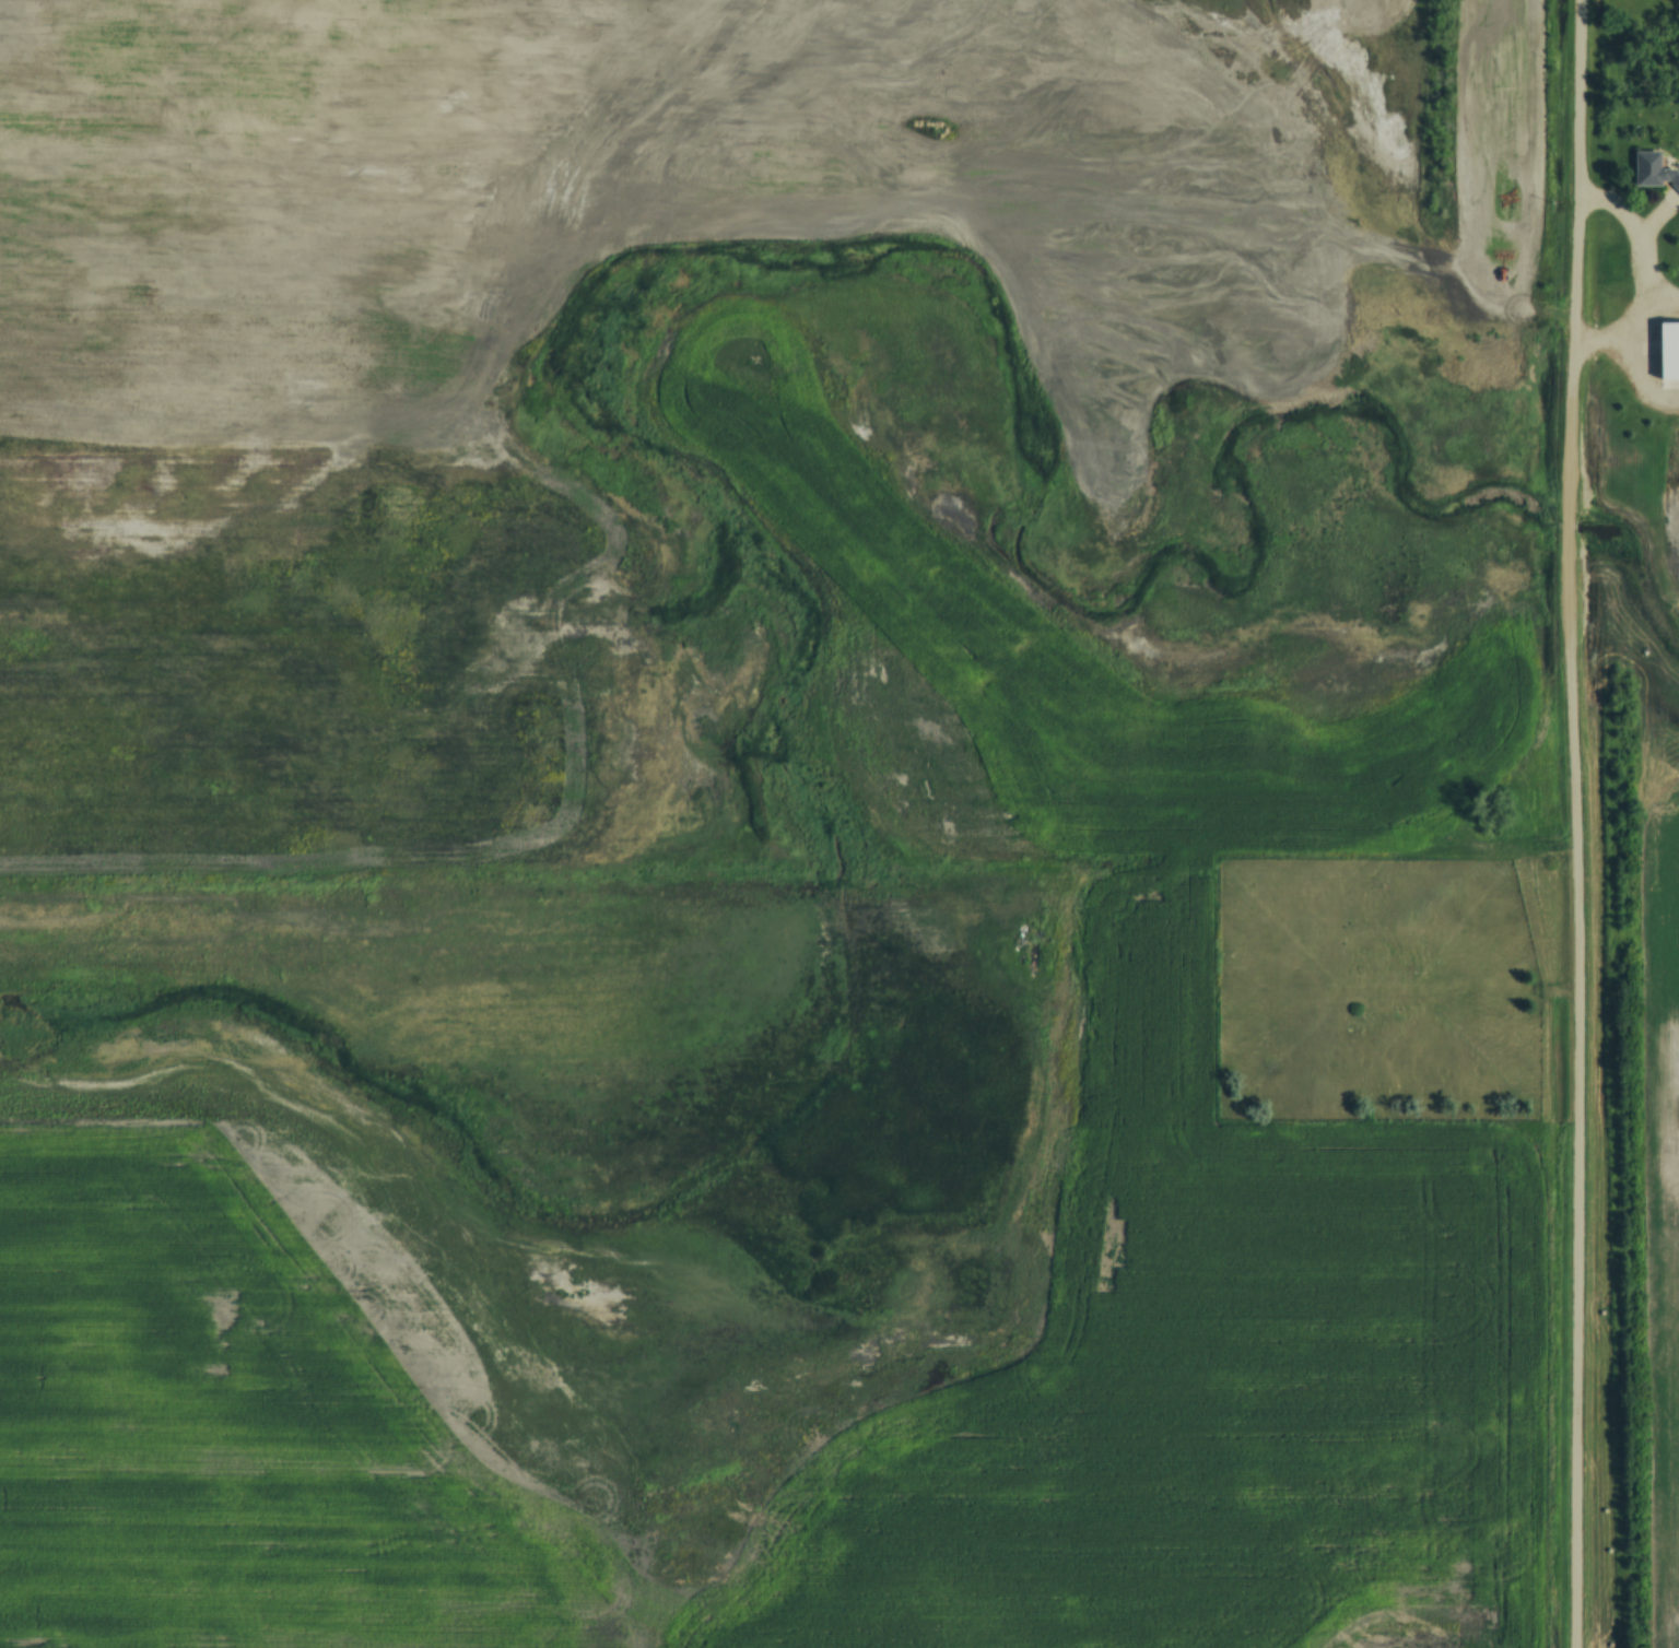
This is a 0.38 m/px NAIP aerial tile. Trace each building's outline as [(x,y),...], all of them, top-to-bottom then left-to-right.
[(1677,174),(1678,171),(1678,195),(1664,179),(1656,179),(1656,186),(1631,186),(1631,151),(1656,151),(1656,167),(1671,168),(1677,174)] [(1657,321),(1678,322),(1678,380),(1657,380),(1657,321)]
